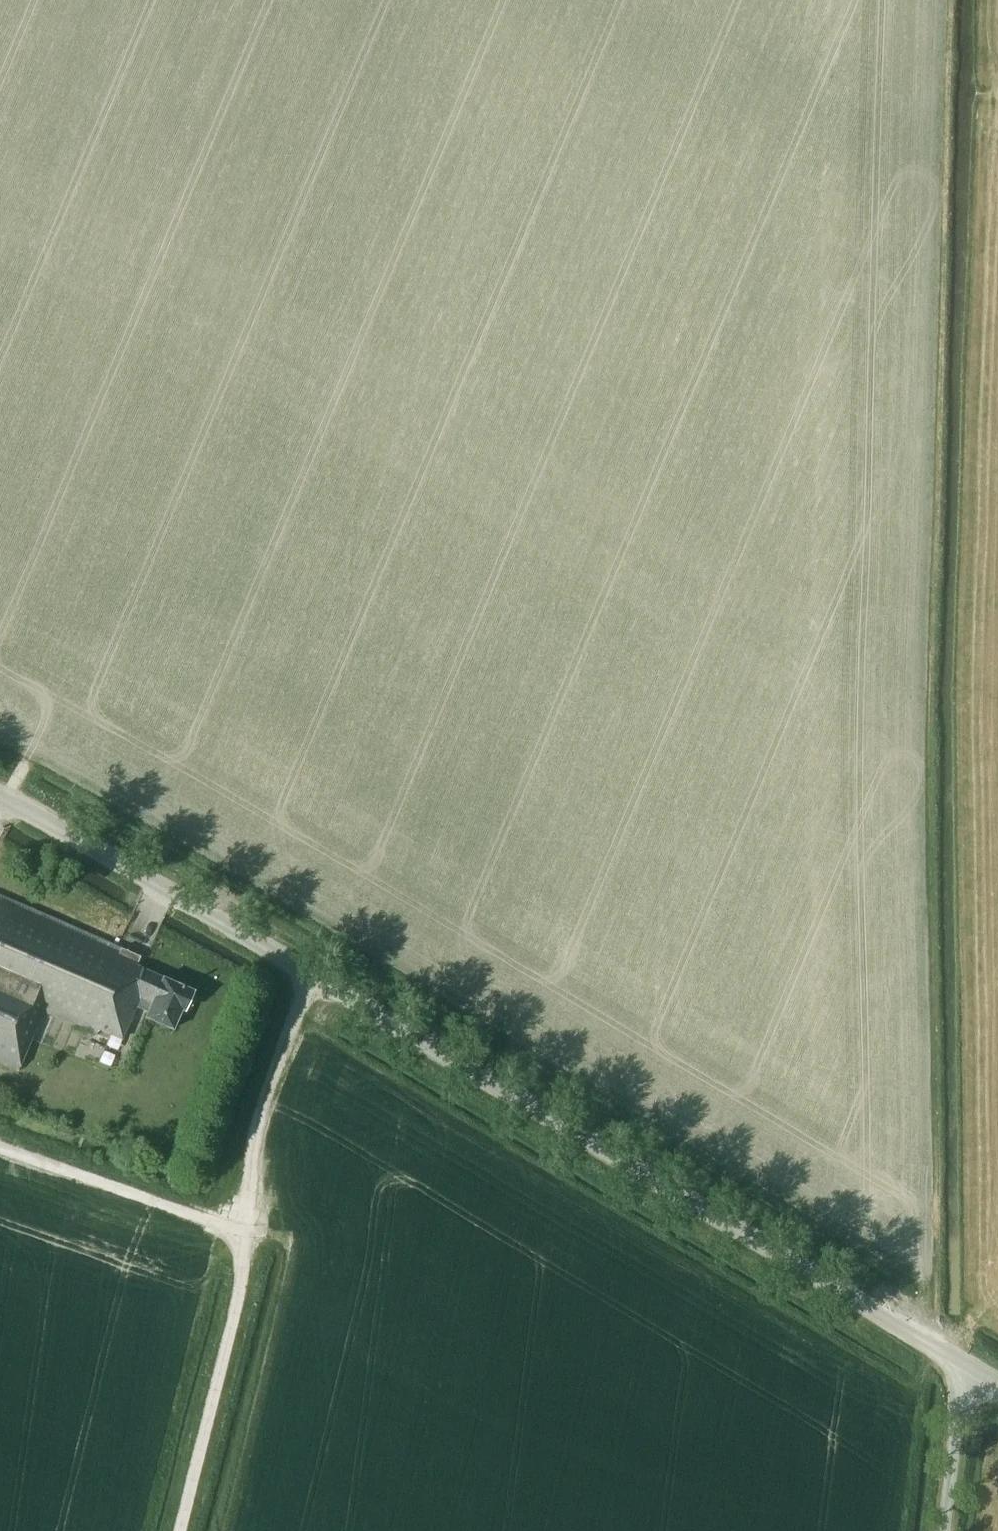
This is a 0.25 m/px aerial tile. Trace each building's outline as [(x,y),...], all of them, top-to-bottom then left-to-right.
[(195,998),(193,992),(193,990),(163,976),(163,977),(136,965),(140,956),(0,895),(0,1062),(17,1070),(42,1010),(97,1033),(99,1028),(122,1038),(136,1006),(147,1011),(145,1016),(173,1028),(182,1009),(185,1010),(186,1008),(192,1006),(195,998)] [(981,1451),(983,1437),(974,1436),(973,1450),(981,1451)]
